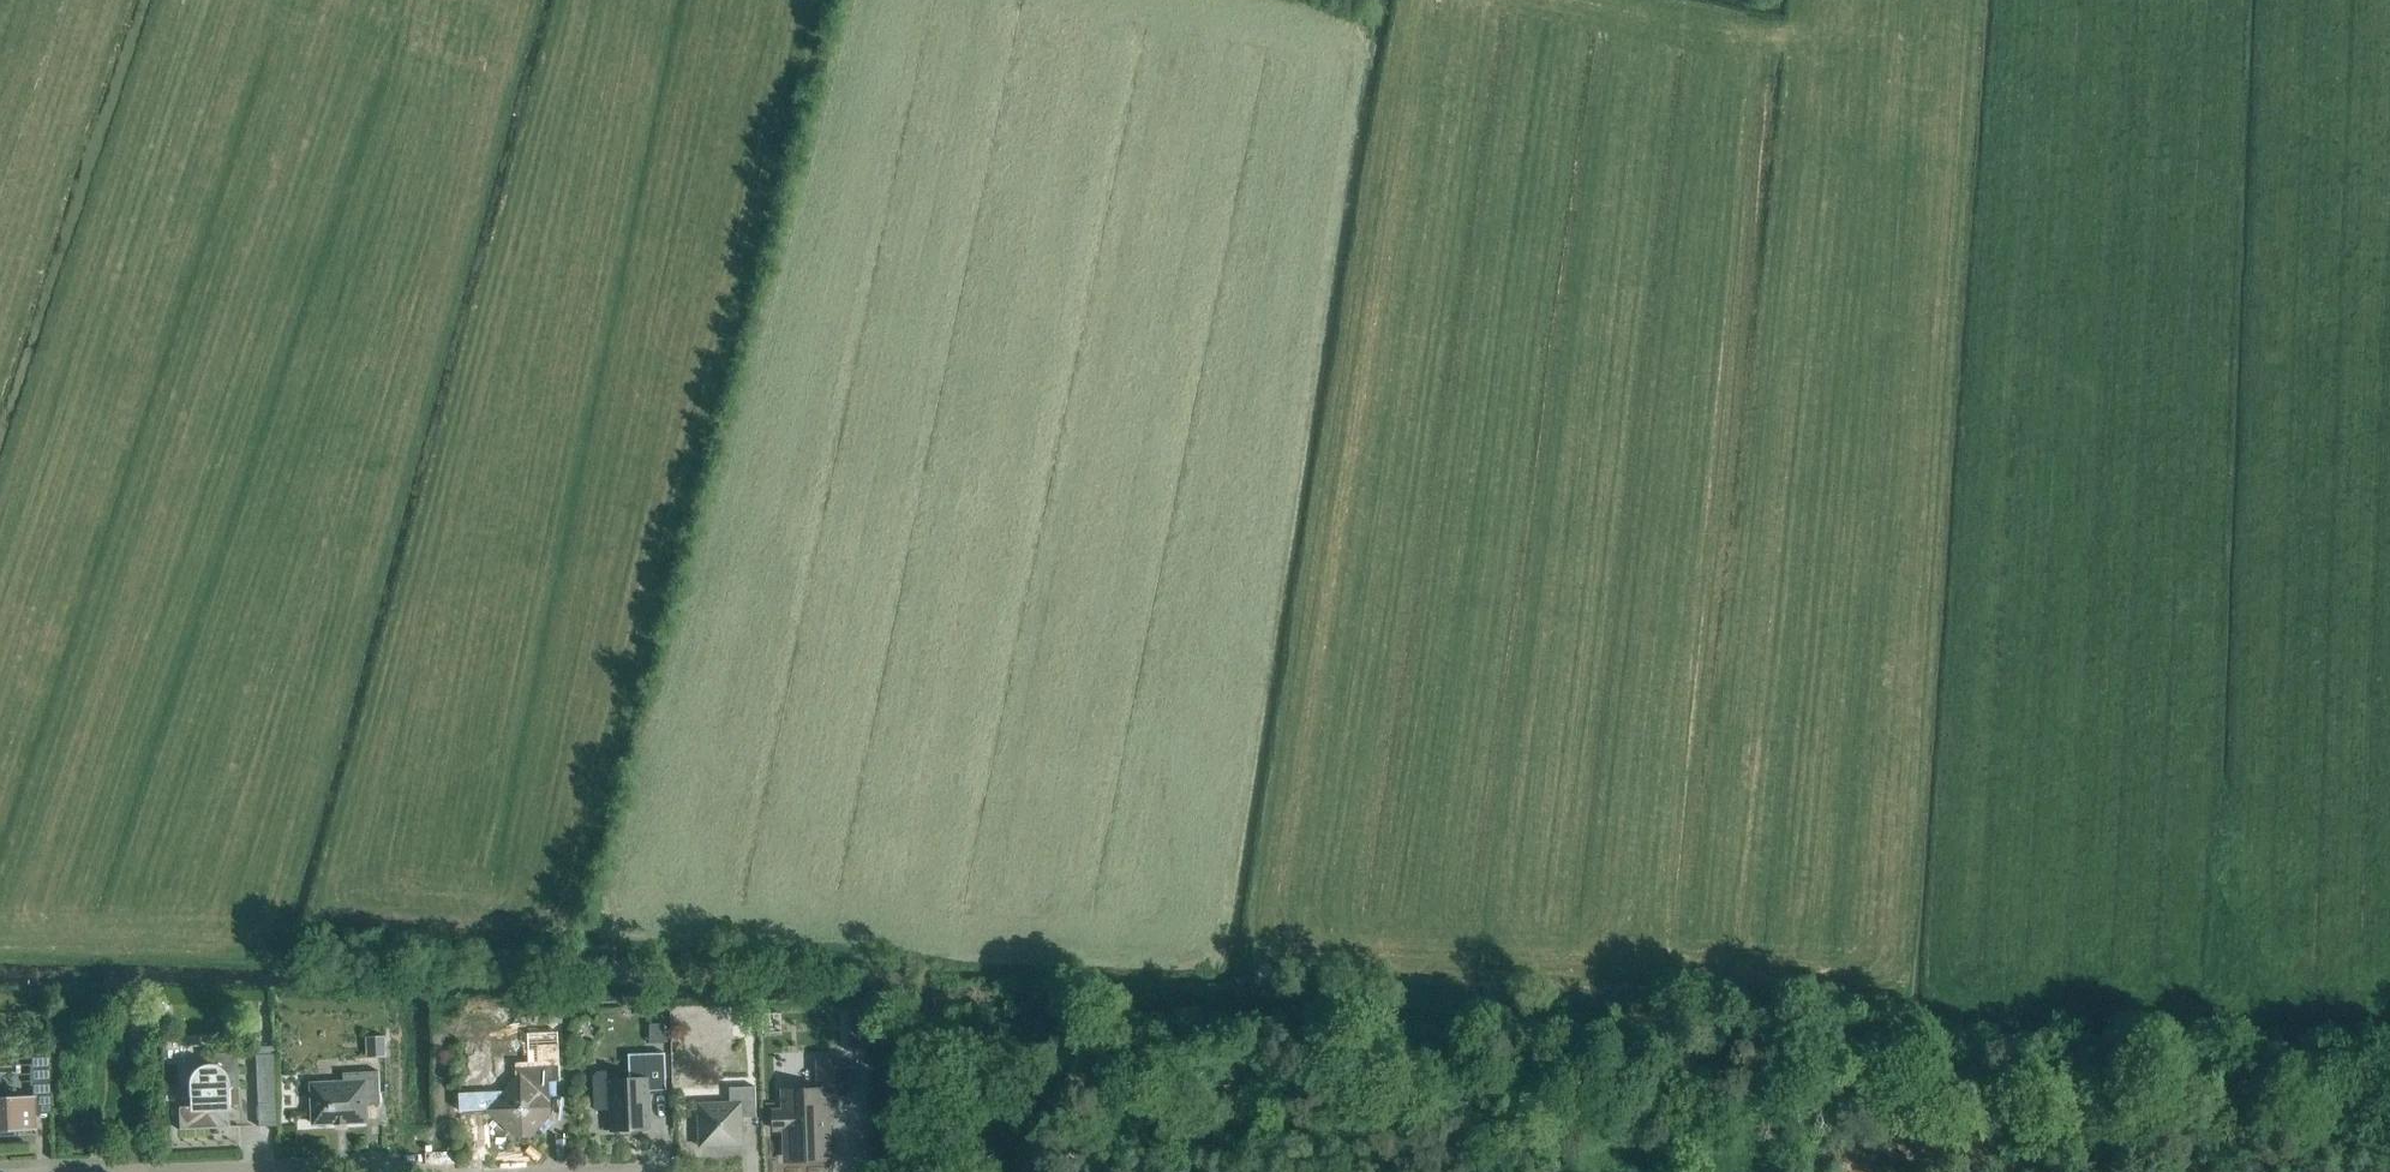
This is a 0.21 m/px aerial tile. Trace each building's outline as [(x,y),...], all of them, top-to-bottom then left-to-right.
[(559,1019),(548,1019),(549,1032),(559,1032),(559,1019)] [(387,1058),(386,1037),(367,1038),(367,1058),(387,1058)] [(531,1136),(549,1117),(548,1101),(543,1096),(543,1083),(560,1082),(558,1043),(537,1044),(538,1063),(515,1064),(516,1081),(488,1111),(515,1136),(523,1128),(531,1136)] [(238,1106),(237,1091),(236,1054),(205,1055),(205,1066),(198,1067),(192,1072),(188,1078),(186,1085),(187,1098),(188,1108),(177,1109),(178,1131),(228,1129),(227,1106),(238,1106)] [(667,1091),(665,1054),(629,1055),(630,1080),(613,1081),(613,1076),(608,1072),(598,1072),(594,1077),(595,1111),(609,1111),(610,1132),(649,1131),(647,1092),(667,1091)] [(256,1102),(275,1102),(273,1056),(254,1056),(256,1102)] [(48,1086),(47,1057),(30,1057),(32,1097),(12,1097),(12,1092),(0,1092),(0,1133),(36,1131),(36,1130),(33,1130),(32,1111),(49,1110),(48,1086)] [(830,1156),(828,1096),(847,1095),(845,1062),(817,1063),(818,1090),(783,1091),(784,1112),(773,1113),(774,1130),(784,1130),(785,1158),(830,1156)] [(313,1125),(367,1123),(366,1107),(381,1106),(379,1072),(343,1074),(344,1084),(311,1085),(313,1125)] [(700,1148),(743,1147),(742,1119),(756,1118),(755,1088),(730,1089),(730,1104),(698,1105),(700,1148)]
